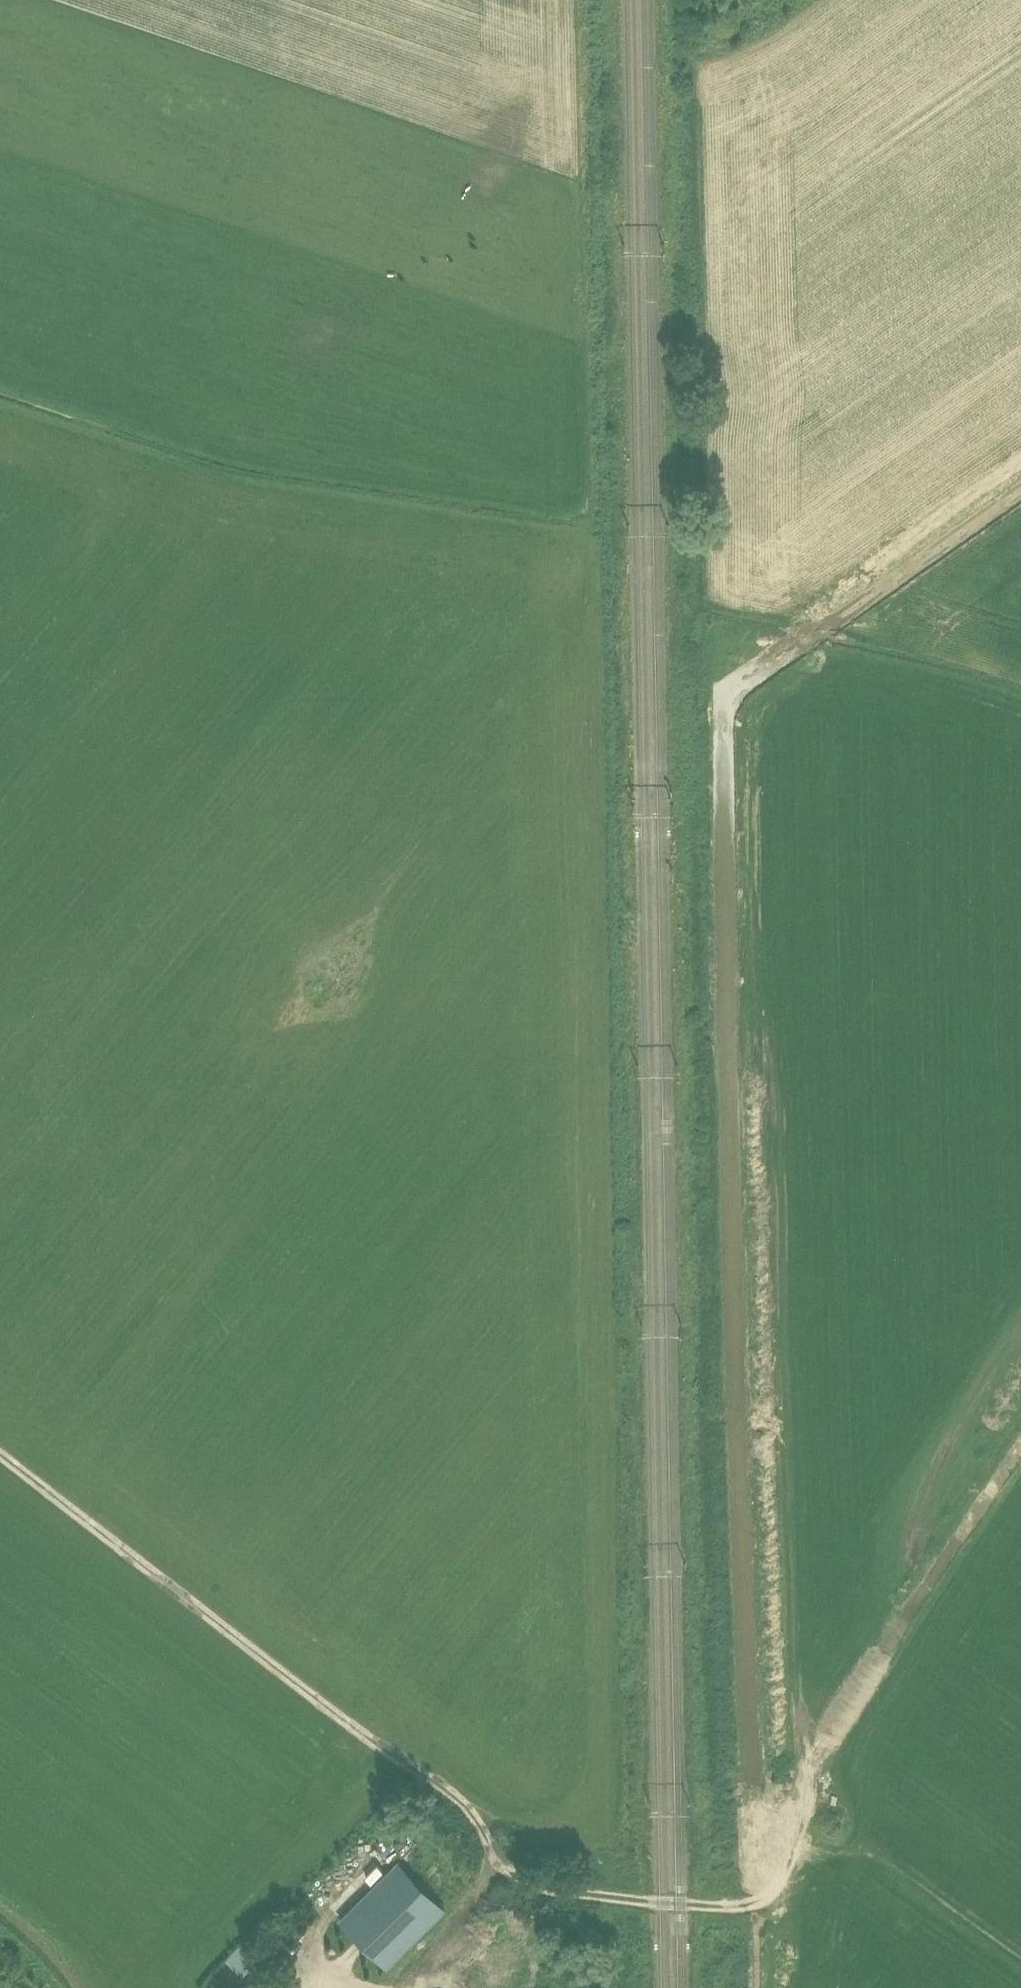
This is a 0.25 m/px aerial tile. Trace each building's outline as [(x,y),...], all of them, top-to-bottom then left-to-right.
[(251,1971),(264,1958),(249,1942),(235,1955),(251,1971)] [(396,1970),(410,1974),(414,1963),(399,1959),(396,1970)]
